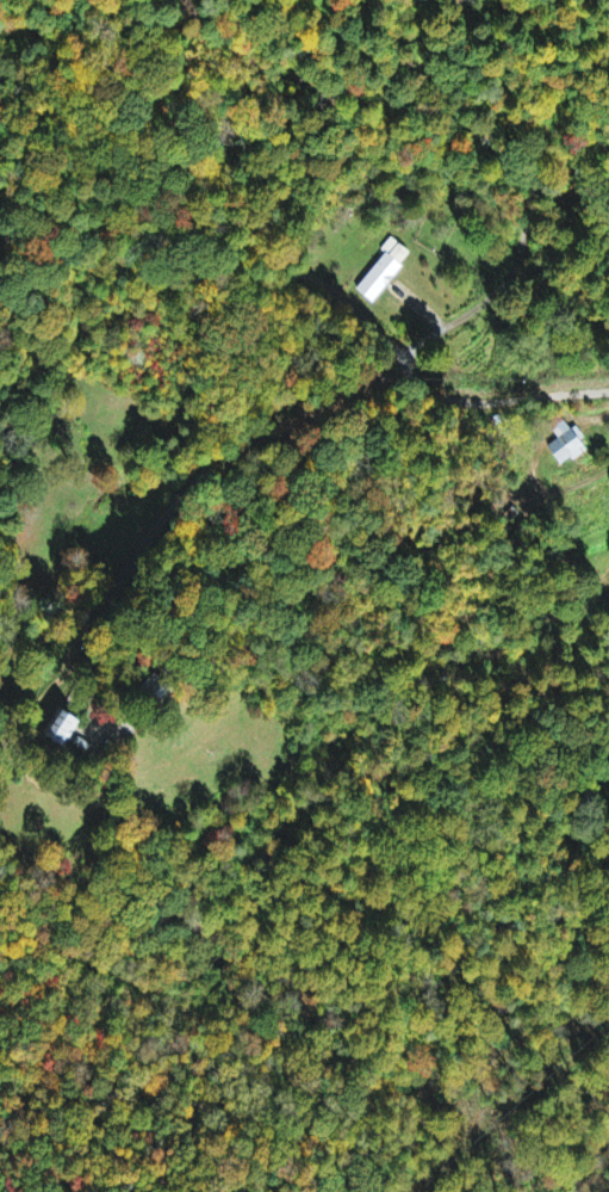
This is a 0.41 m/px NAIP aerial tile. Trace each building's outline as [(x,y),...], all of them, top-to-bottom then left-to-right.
[(381,253),(385,255),(358,293),(376,305),(413,254),(391,239),(381,253)] [(550,446),(562,467),(587,453),(576,432),(550,446)] [(44,736),(64,748),(81,720),(61,708),(44,736)]
